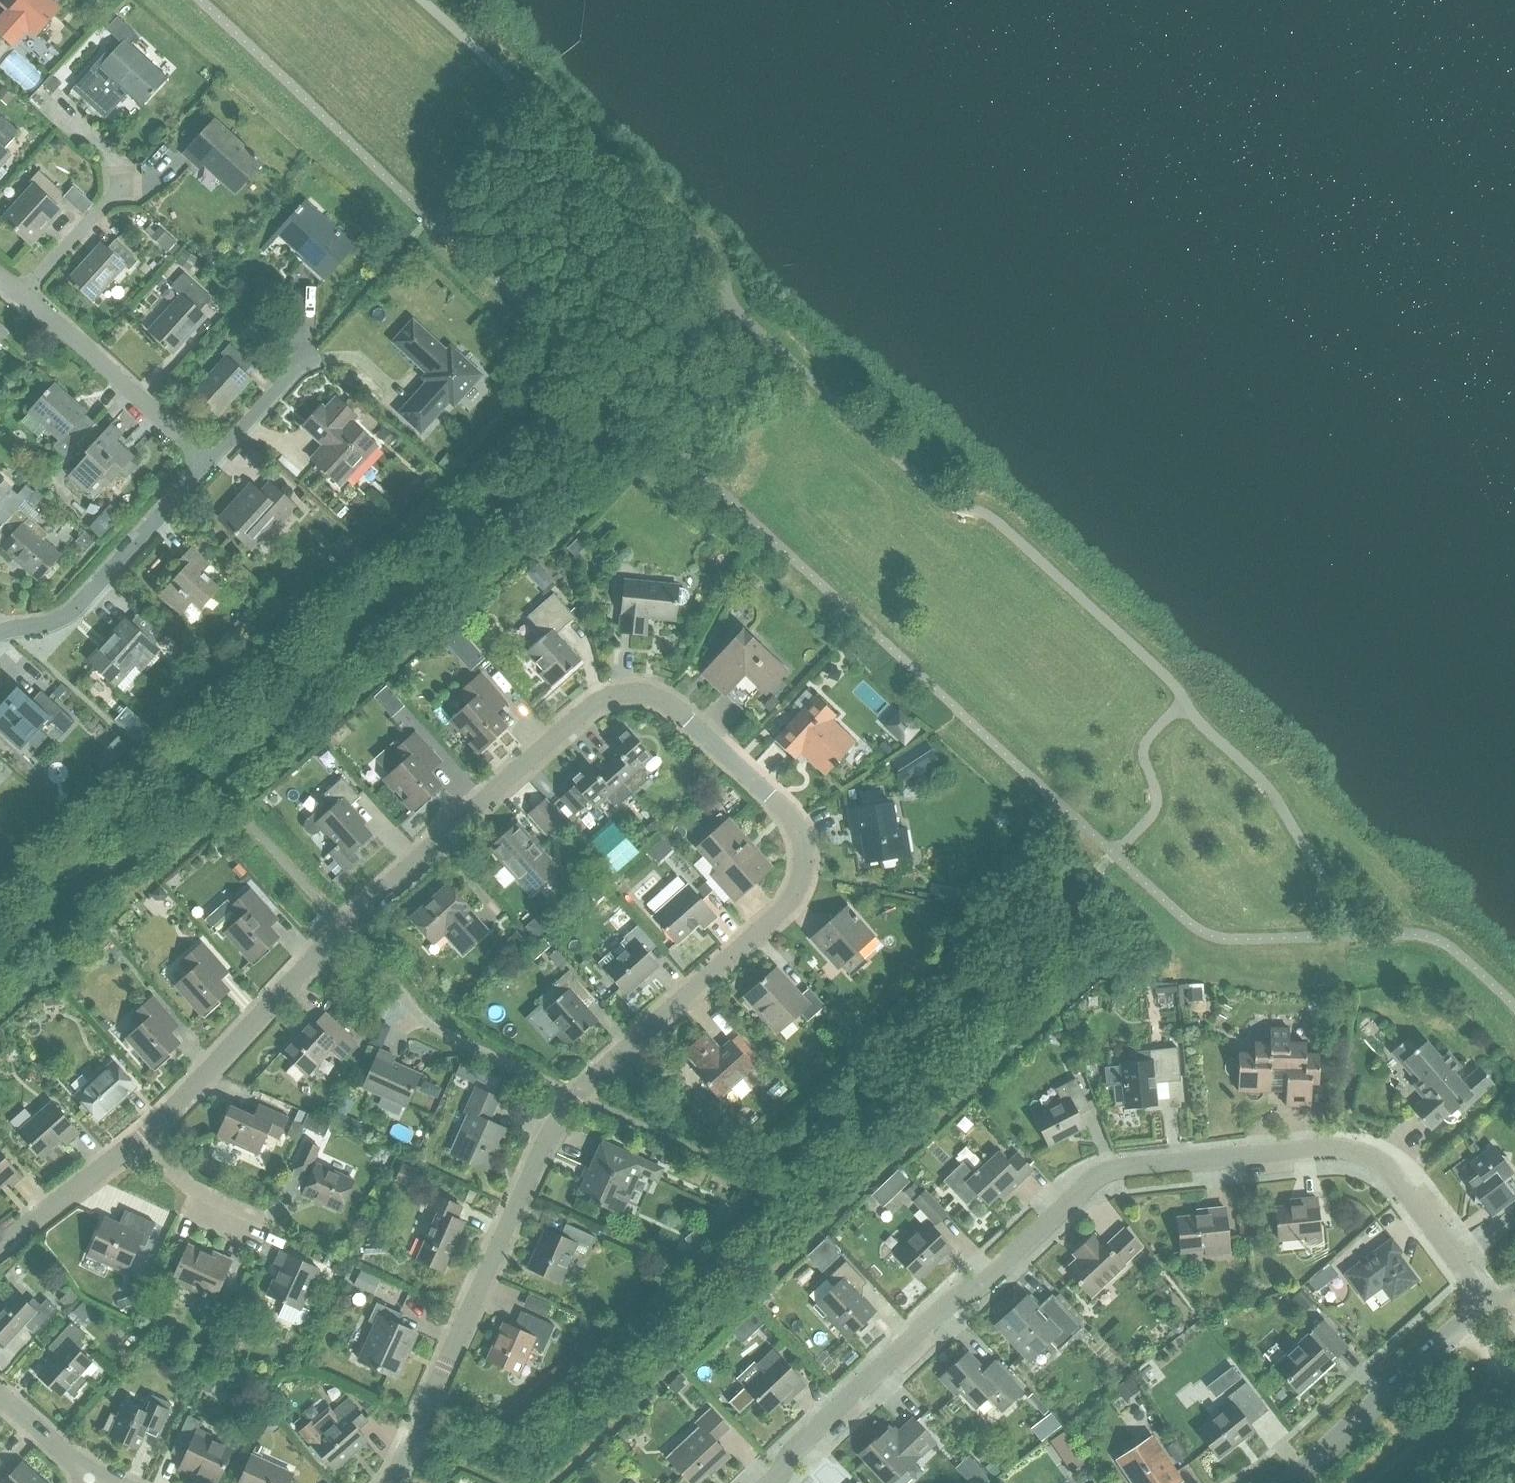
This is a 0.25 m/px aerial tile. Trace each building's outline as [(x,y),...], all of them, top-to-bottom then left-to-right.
[(59,7),(51,0),(0,0),(0,2),(9,10),(0,20),(0,31),(14,44),(32,25),(37,30),(59,7)] [(92,68),(76,85),(76,86),(104,112),(125,89),(142,105),(160,86),(167,78),(131,44),(138,36),(116,18),(106,30),(121,43),(96,71),(92,68)] [(19,133),(0,116),(0,167),(11,155),(4,149),(19,133)] [(221,181),(236,194),(262,165),(214,121),(184,154),(200,168),(206,161),(224,178),(221,181)] [(53,204),(63,193),(39,171),(29,182),(32,186),(2,219),(28,242),(44,223),(48,226),(61,212),(53,204)] [(68,196),(90,209),(97,198),(75,185),(68,196)] [(305,260),(324,277),(352,246),(306,203),(281,230),(309,256),(305,260)] [(130,269),(139,260),(117,240),(108,249),(103,244),(70,280),(92,301),(126,265),(130,269)] [(200,311),(212,298),(185,273),(173,287),(183,296),(151,330),(174,352),(206,317),(200,311)] [(452,402),(477,375),(451,352),(448,355),(413,322),(394,343),(431,377),(398,413),(420,433),(450,400),(452,402)] [(245,373),(253,364),(232,345),(223,354),(228,358),(196,393),(218,414),(251,378),(245,373)] [(39,437),(48,427),(60,438),(55,444),(66,455),(95,424),(84,414),(85,413),(54,385),(21,421),(39,437)] [(330,448),(316,464),(340,485),(376,447),(351,423),(356,418),(337,400),(326,411),(322,407),(303,428),(324,448),(327,445),(330,448)] [(117,441),(122,436),(110,425),(85,453),(87,455),(68,475),(87,492),(103,475),(111,482),(134,457),(117,441)] [(4,524),(19,507),(33,491),(26,485),(18,494),(11,488),(11,487),(0,477),(0,520),(4,524)] [(282,525),(296,510),(269,485),(259,496),(253,490),(239,504),(237,502),(221,518),(228,525),(226,527),(248,548),(275,519),(282,525)] [(4,524),(0,528),(0,544),(2,546),(2,547),(37,579),(43,572),(45,574),(47,574),(50,571),(50,568),(48,567),(59,554),(42,540),(48,533),(19,507),(4,524)] [(198,610),(217,589),(200,574),(208,566),(191,550),(176,567),(182,573),(159,598),(179,616),(190,603),(198,610)] [(545,563),(534,570),(544,589),(556,582),(545,563)] [(678,588),(678,586),(624,581),(620,633),(645,635),(647,617),(675,620),(677,604),(680,604),(683,603),(686,602),(688,598),(688,595),(687,592),(685,589),(681,588),(678,588)] [(539,674),(551,687),(580,661),(556,634),(575,617),(554,593),(527,617),(544,636),(526,652),(543,671),(539,674)] [(140,671),(158,650),(127,622),(89,664),(113,686),(133,665),(140,671)] [(766,692),(787,670),(743,629),(702,673),(726,695),(734,687),(731,685),(744,671),(766,692)] [(454,640),(470,667),(484,659),(468,632),(454,640)] [(182,681),(195,693),(212,675),(199,663),(182,681)] [(495,737),(506,727),(489,707),(501,697),(481,674),(462,691),(471,702),(453,718),(463,728),(460,731),(477,750),(493,735),(495,737)] [(384,707),(397,695),(388,684),(375,695),(384,707)] [(0,707),(0,734),(19,751),(39,729),(47,737),(53,730),(60,736),(73,722),(47,699),(38,709),(17,689),(0,707)] [(772,696),(763,705),(770,712),(779,702),(772,696)] [(801,752),(825,775),(855,743),(830,720),(835,715),(816,697),(775,741),(794,758),(801,752)] [(624,763),(614,772),(633,793),(649,778),(640,768),(652,757),(626,727),(607,744),(624,763)] [(378,759),(391,773),(388,776),(397,787),(394,789),(412,809),(429,795),(440,786),(423,766),(435,755),(415,733),(397,749),(393,745),(378,759)] [(116,738),(104,749),(113,759),(125,749),(116,738)] [(927,739),(893,760),(905,780),(915,774),(917,777),(927,771),(925,767),(939,759),(927,739)] [(633,793),(614,772),(604,781),(587,762),(568,779),(574,785),(560,798),(574,814),(589,802),(595,808),(607,798),(616,808),(633,793)] [(317,834),(323,828),(338,845),(329,853),(345,870),(358,859),(353,853),(372,835),(348,808),(360,797),(342,778),(324,794),(334,805),(329,810),(324,804),(305,821),(303,825),(305,830),(308,833),(312,835),(317,834)] [(696,805),(701,811),(712,802),(706,796),(696,805)] [(527,815),(545,834),(563,818),(546,798),(527,815)] [(863,844),(866,862),(909,855),(904,828),(896,829),(891,803),(849,810),(852,834),(867,832),(869,843),(863,844)] [(645,829),(652,836),(662,828),(655,820),(645,829)] [(713,875),(734,899),(770,867),(729,821),(699,847),(719,870),(713,875)] [(491,847),(524,885),(531,893),(556,870),(516,825),(491,847)] [(611,829),(592,847),(613,871),(632,853),(618,838),(611,829)] [(661,837),(652,845),(663,857),(672,849),(661,837)] [(444,932),(463,953),(487,932),(468,911),(469,910),(447,886),(412,918),(433,942),(444,932)] [(647,904),(656,915),(654,917),(676,942),(699,922),(703,927),(715,917),(688,886),(671,901),(662,891),(647,904)] [(933,903),(954,907),(956,892),(935,889),(933,903)] [(267,948),(275,940),(259,923),(270,913),(249,890),(230,908),(225,903),(207,919),(221,936),(225,932),(251,961),(267,947),(267,948)] [(856,950),(873,935),(846,906),(811,938),(830,960),(834,957),(851,976),(867,962),(856,950)] [(530,924),(538,936),(550,927),(542,915),(530,924)] [(603,969),(626,995),(659,966),(648,953),(657,945),(638,924),(623,938),(630,945),(603,969)] [(217,1000),(225,993),(210,976),(221,966),(201,944),(180,963),(189,973),(176,985),(202,1014),(217,1000)] [(807,1021),(825,1006),(809,988),(800,995),(776,969),(745,996),(777,1032),(799,1012),(807,1021)] [(557,1033),(569,1047),(598,1021),(581,1002),(591,994),(569,970),(552,985),(561,995),(543,1011),(560,1030),(557,1033)] [(168,1053),(176,1046),(161,1029),(172,1019),(152,997),(131,1016),(140,1026),(127,1038),(153,1067),(168,1053)] [(304,1074),(306,1076),(330,1050),(341,1060),(358,1043),(335,1022),(325,1033),(311,1020),(281,1052),(294,1065),(286,1073),(296,1083),(304,1074)] [(1318,1083),(1319,1055),(1306,1054),(1306,1044),(1289,1043),(1289,1029),(1270,1029),(1270,1043),(1254,1043),(1254,1053),(1238,1053),(1238,1091),(1286,1092),(1286,1105),(1311,1106),(1311,1083),(1318,1083)] [(694,1071),(716,1097),(752,1065),(730,1039),(717,1050),(703,1034),(682,1052),(697,1069),(694,1071)] [(1468,1105),(1493,1083),(1480,1067),(1461,1083),(1453,1073),(1460,1067),(1447,1051),(1439,1058),(1425,1041),(1418,1047),(1409,1037),(1391,1053),(1416,1081),(1413,1084),(1425,1099),(1412,1110),(1429,1129),(1449,1112),(1451,1114),(1465,1101),(1468,1105)] [(1136,1062),(1120,1063),(1121,1065),(1104,1067),(1106,1086),(1113,1086),(1115,1107),(1139,1105),(1139,1108),(1157,1106),(1155,1083),(1181,1081),(1177,1047),(1135,1052),(1136,1062)] [(364,1087),(406,1106),(419,1075),(392,1062),(394,1056),(380,1050),(364,1087)] [(463,1072),(475,1078),(481,1066),(469,1060),(463,1072)] [(114,1104),(134,1086),(113,1062),(76,1095),(98,1120),(115,1105),(114,1104)] [(1061,1101),(1032,1116),(1048,1146),(1085,1127),(1079,1115),(1091,1109),(1076,1078),(1055,1089),(1061,1101)] [(457,1157),(488,1171),(507,1129),(488,1121),(499,1098),(475,1088),(464,1112),(468,1114),(459,1133),(466,1136),(457,1157)] [(354,1101),(346,1098),(334,1124),(356,1134),(361,1122),(347,1116),(354,1101)] [(66,1145),(80,1133),(52,1102),(18,1133),(41,1158),(61,1140),(66,1145)] [(279,1139),(288,1118),(259,1105),(254,1117),(230,1106),(225,1117),(227,1118),(218,1136),(258,1154),(268,1134),(279,1139)] [(330,1125),(308,1114),(302,1127),(324,1138),(330,1125)] [(293,1120),(287,1134),(296,1138),(302,1124),(293,1120)] [(654,1179),(659,1166),(602,1141),(589,1169),(586,1167),(582,1176),(585,1178),(580,1190),(592,1196),(590,1201),(614,1212),(619,1198),(627,1202),(633,1188),(630,1186),(636,1172),(654,1179)] [(302,1195),(340,1212),(354,1180),(313,1162),(319,1148),(306,1142),(294,1169),(310,1177),(302,1195)] [(1514,1174),(1506,1163),(1507,1156),(1500,1155),(1493,1145),(1469,1163),(1476,1172),(1464,1181),(1475,1195),(1474,1202),(1481,1203),(1491,1217),(1514,1200),(1514,1199),(1502,1182),(1514,1174)] [(22,1176),(0,1152),(0,1187),(6,1181),(11,1186),(22,1176)] [(977,1195),(987,1206),(1008,1187),(1012,1191),(1034,1170),(1017,1153),(1008,1162),(998,1152),(978,1171),(977,1169),(974,1172),(964,1162),(943,1181),(966,1205),(977,1195)] [(402,1164),(395,1177),(411,1184),(417,1171),(402,1164)] [(904,1192),(913,1201),(935,1225),(947,1214),(925,1191),(923,1193),(914,1183),(904,1192)] [(416,1259),(443,1271),(465,1223),(456,1219),(462,1207),(433,1194),(427,1207),(438,1212),(416,1259)] [(1306,1237),(1307,1243),(1321,1242),(1317,1198),(1303,1199),(1303,1205),(1275,1208),(1278,1240),(1306,1237)] [(1229,1254),(1225,1207),(1207,1209),(1208,1215),(1178,1218),(1181,1252),(1205,1249),(1206,1256),(1229,1254)] [(149,1238),(155,1223),(131,1212),(125,1226),(105,1217),(90,1250),(109,1259),(107,1264),(126,1273),(143,1235),(149,1238)] [(894,1254),(918,1279),(951,1248),(927,1222),(894,1254)] [(691,1235),(699,1245),(715,1234),(707,1223),(691,1235)] [(586,1256),(595,1237),(566,1224),(561,1235),(545,1228),(527,1269),(559,1283),(574,1250),(586,1256)] [(1124,1264),(1142,1247),(1124,1228),(1106,1245),(1099,1238),(1098,1238),(1094,1234),(1073,1254),(1077,1258),(1065,1269),(1091,1297),(1125,1265),(1124,1264)] [(1401,1252),(1392,1239),(1345,1274),(1364,1299),(1382,1286),(1391,1299),(1417,1280),(1398,1254),(1401,1252)] [(171,1281),(215,1300),(231,1264),(187,1244),(171,1281)] [(268,1296),(284,1303),(278,1317),(294,1324),(296,1324),(300,1324),(303,1322),(305,1319),(309,1310),(301,1306),(318,1268),(281,1251),(274,1265),(280,1268),(268,1296)] [(866,1321),(875,1313),(856,1292),(866,1283),(846,1261),(830,1276),(837,1283),(812,1306),(823,1318),(827,1315),(848,1338),(858,1329),(860,1333),(869,1325),(866,1321)] [(361,1270),(354,1284),(373,1292),(379,1278),(361,1270)] [(1308,1285),(1320,1300),(1335,1289),(1324,1273),(1308,1285)] [(1298,1304),(1305,1311),(1314,1303),(1302,1289),(1289,1301),(1295,1308),(1298,1304)] [(57,1309),(46,1299),(41,1305),(33,1298),(27,1304),(17,1294),(6,1306),(0,1301),(0,1340),(5,1345),(24,1325),(34,1334),(57,1309)] [(1060,1348),(1083,1327),(1052,1294),(1036,1309),(1026,1298),(997,1325),(1029,1359),(1051,1338),(1060,1348)] [(88,1301),(78,1308),(86,1320),(97,1313),(88,1301)] [(360,1361),(395,1377),(415,1333),(397,1325),(402,1314),(377,1302),(368,1321),(376,1325),(360,1361)] [(543,1351),(554,1326),(527,1313),(519,1329),(503,1322),(486,1361),(519,1376),(532,1346),(543,1351)] [(1316,1375),(1347,1347),(1323,1321),(1307,1336),(1305,1333),(1284,1352),(1287,1354),(1274,1366),(1299,1394),(1316,1379),(1316,1375)] [(78,1372),(89,1360),(79,1351),(84,1345),(76,1338),(82,1332),(71,1322),(48,1347),(58,1356),(39,1376),(52,1388),(59,1381),(74,1395),(87,1381),(78,1372)] [(745,1388),(729,1402),(739,1413),(755,1398),(768,1412),(790,1391),(794,1395),(805,1385),(773,1351),(757,1366),(762,1370),(744,1387),(745,1388)] [(987,1397),(1001,1412),(1023,1391),(995,1361),(985,1371),(968,1353),(940,1378),(955,1394),(959,1390),(976,1408),(987,1397)] [(1250,1424),(1268,1410),(1246,1382),(1228,1397),(1233,1403),(1197,1431),(1218,1458),(1255,1430),(1250,1424)] [(152,1395),(150,1401),(145,1411),(124,1402),(118,1416),(110,1413),(103,1429),(123,1439),(122,1442),(137,1450),(145,1432),(156,1437),(171,1404),(152,1395)] [(311,1423),(301,1431),(312,1444),(311,1444),(334,1469),(367,1441),(357,1429),(367,1420),(348,1399),(332,1413),(329,1410),(312,1424),(311,1423)] [(691,1482),(697,1482),(714,1466),(716,1469),(729,1456),(714,1441),(728,1428),(710,1409),(695,1423),(699,1427),(684,1442),(687,1445),(670,1461),(691,1482)] [(193,1471),(217,1482),(232,1450),(208,1439),(209,1436),(198,1430),(202,1421),(188,1415),(171,1452),(184,1457),(179,1468),(192,1474),(193,1471)] [(860,1454),(887,1482),(891,1482),(934,1442),(915,1421),(898,1438),(888,1428),(860,1454)] [(1068,1431),(1055,1438),(1072,1470),(1085,1463),(1068,1431)] [(1183,1481),(1152,1435),(1137,1445),(1141,1451),(1120,1465),(1132,1482),(1180,1482),(1183,1481)] [(293,1474),(251,1456),(239,1482),(289,1482),(293,1474)] [(21,1462),(13,1471),(3,1463),(0,1466),(0,1482),(45,1482),(21,1462)] [(973,1479),(977,1482),(986,1482),(991,1479),(982,1470),(973,1479)]
